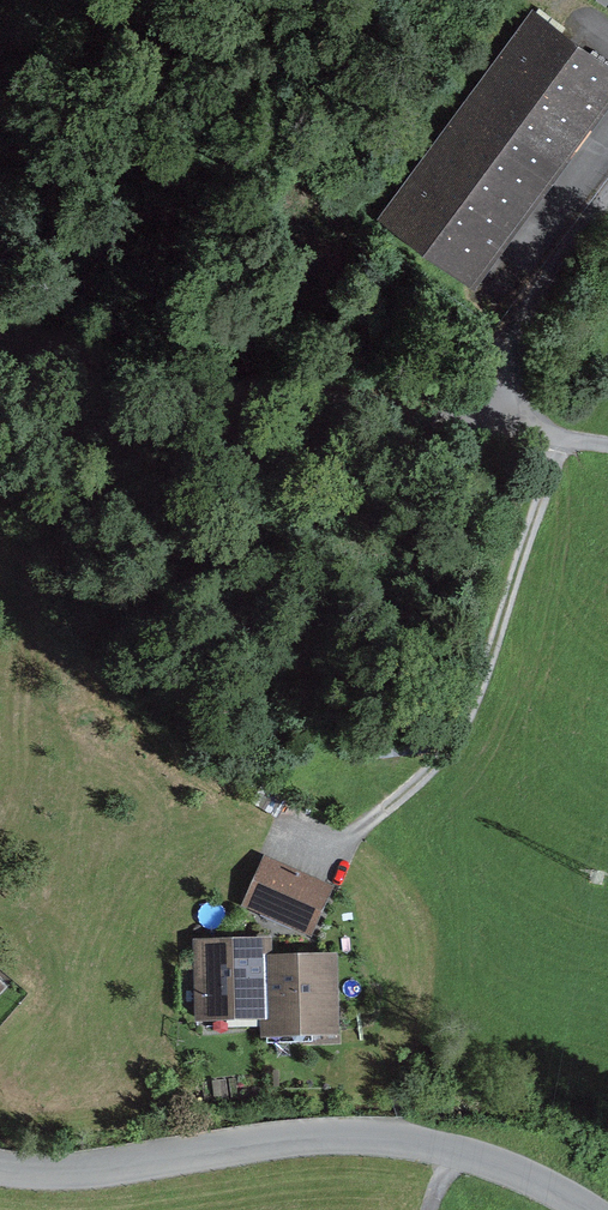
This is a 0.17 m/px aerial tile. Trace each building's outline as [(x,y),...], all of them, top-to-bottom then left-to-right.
[(600,99),(504,37),(376,235),(472,297),(600,99)] [(307,947),(325,905),(259,876),(240,918),(307,947)] [(192,951),(195,1033),(265,1031),(263,967),(263,949),(192,951)] [(267,1046),(331,1043),(327,964),(263,967),(267,1046)]
